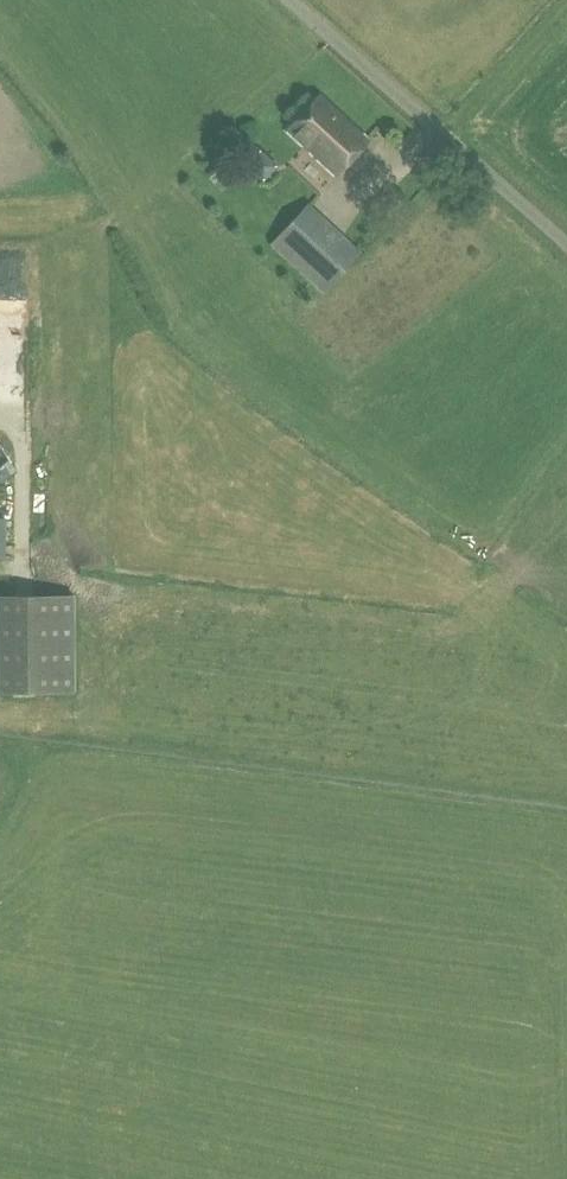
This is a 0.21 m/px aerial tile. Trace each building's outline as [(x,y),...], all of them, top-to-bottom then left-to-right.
[(367,141),(319,96),(288,129),(337,174),(367,141)] [(261,141),(254,159),(277,167),(284,150),(261,141)] [(304,209),(272,244),(289,260),(310,280),(347,240),(330,223),(309,204),(304,209)] [(0,597),(0,693),(76,693),(75,596),(0,597)]
